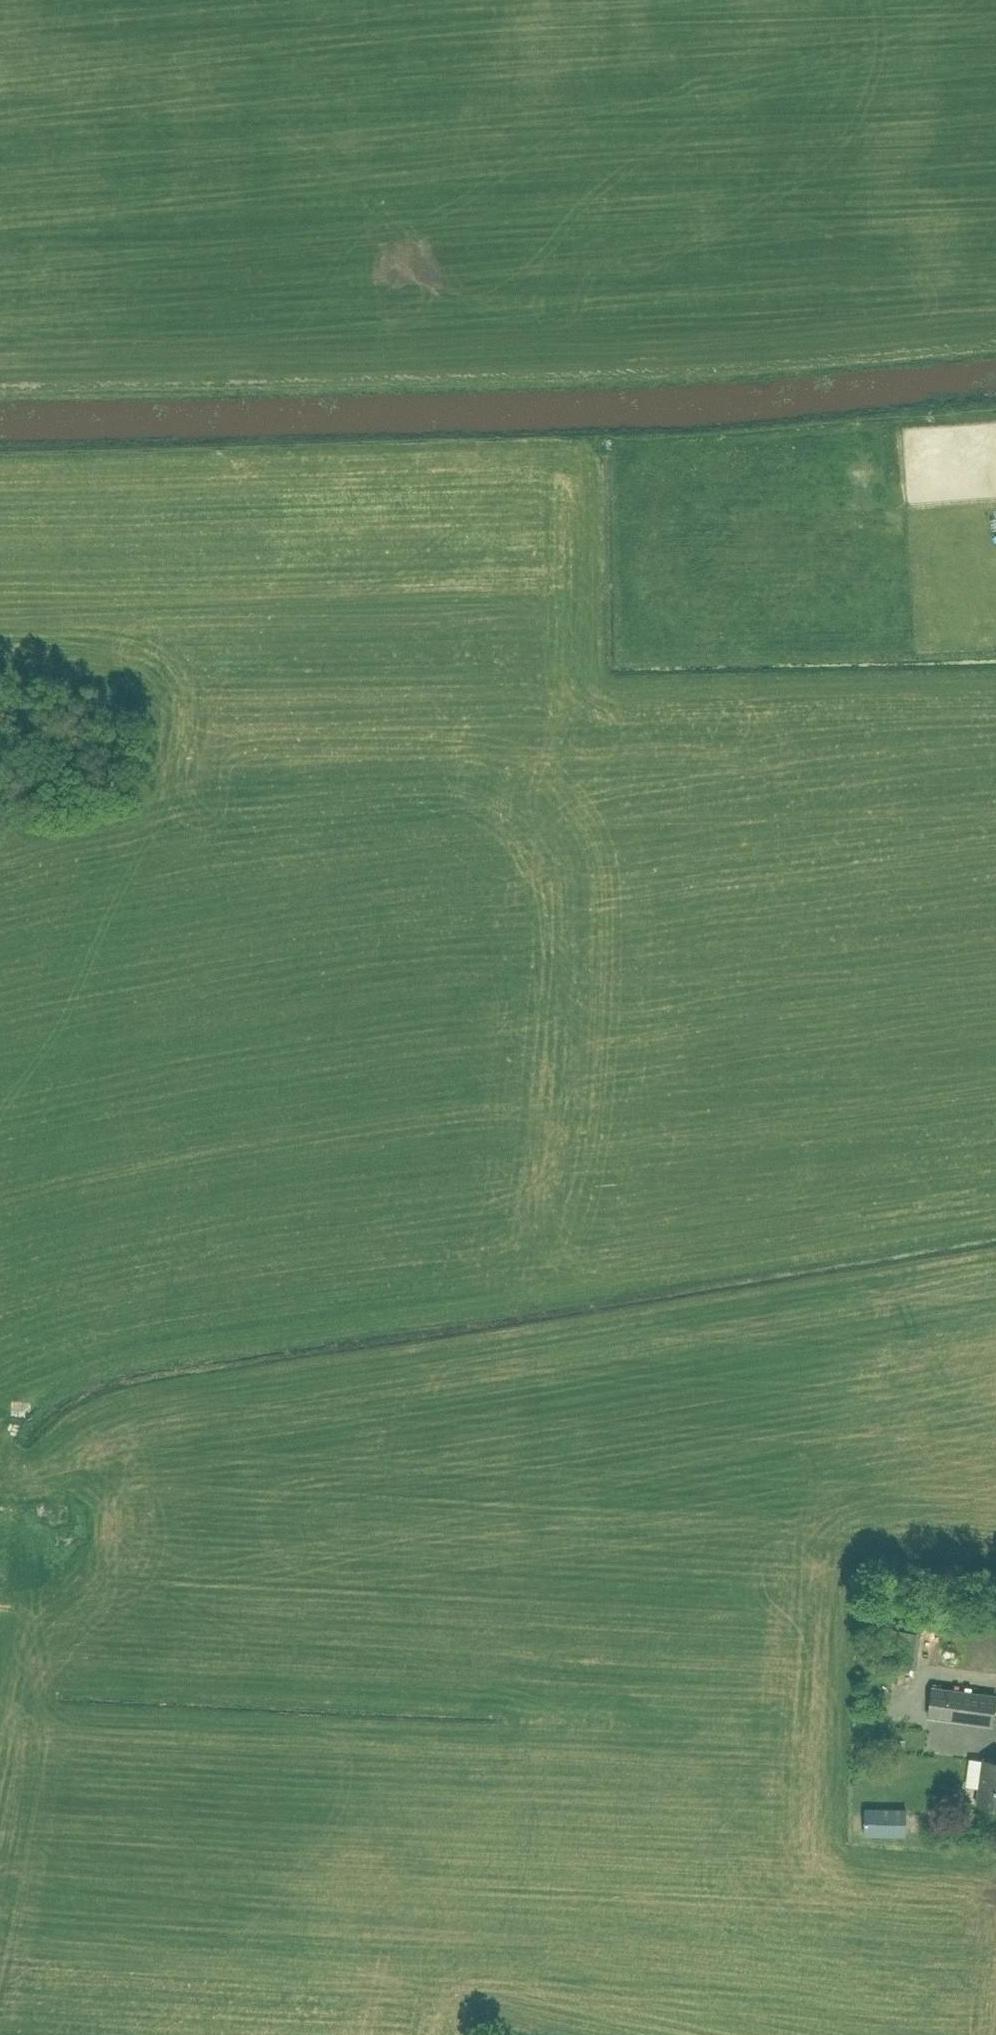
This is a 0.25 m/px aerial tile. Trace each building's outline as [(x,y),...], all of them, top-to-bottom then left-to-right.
[(993,1694),(953,1688),(932,1685),(928,1714),(950,1717),(989,1722),(993,1694)] [(983,1760),(977,1804),(995,1806),(995,1762),(983,1760)] [(864,1835),(906,1835),(906,1809),(864,1808),(864,1835)]
